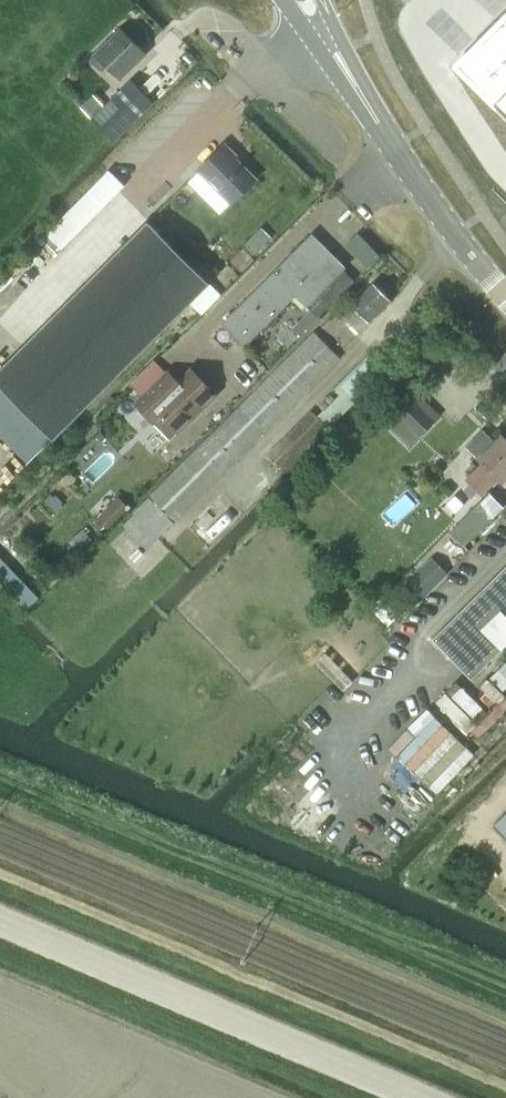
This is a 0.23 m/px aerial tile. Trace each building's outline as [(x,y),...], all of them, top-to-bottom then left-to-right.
[(91,59),(90,60),(100,71),(102,69),(106,65),(120,78),(146,52),(121,27),(91,59)] [(108,101),(91,118),(114,141),(154,102),(131,79),(108,101)] [(498,105),(505,113),(505,97),(498,105)] [(224,144),(198,170),(231,203),(256,178),(235,157),(236,156),(224,144)] [(0,369),(0,387),(54,441),(211,281),(146,220),(0,369)] [(245,347),(296,295),(335,256),(311,232),(221,323),(245,347)] [(358,232),(345,245),(367,268),(380,256),(358,232)] [(296,295),(318,317),(354,280),(343,269),(346,267),(335,256),(296,295)] [(359,331),(391,299),(373,282),(342,315),(359,331)] [(339,358),(336,354),(314,332),(134,512),(135,513),(124,525),(147,548),(174,521),(175,522),(339,358)] [(163,416),(179,433),(217,396),(193,370),(179,383),(169,371),(136,402),(156,423),(163,416)] [(414,398),(397,415),(420,438),(437,421),(414,398)] [(467,446),(479,458),(483,461),(467,478),(483,493),(498,477),(503,481),(505,478),(505,438),(502,434),(495,441),(483,429),(482,430),(467,446)] [(464,546),(465,546),(504,508),(505,506),(490,492),(450,531),(464,546)] [(109,529),(130,508),(120,497),(98,518),(109,529)] [(505,510),(504,508),(465,546),(470,550),(505,514),(505,510)] [(416,564),(396,583),(411,597),(430,579),(423,571),(416,564)] [(433,638),(472,678),(505,644),(505,565),(433,638)] [(353,681),(325,652),(314,662),(342,691),(353,681)] [(502,691),(505,687),(505,662),(489,678),(502,691)] [(495,823),(505,835),(505,812),(495,823)]
